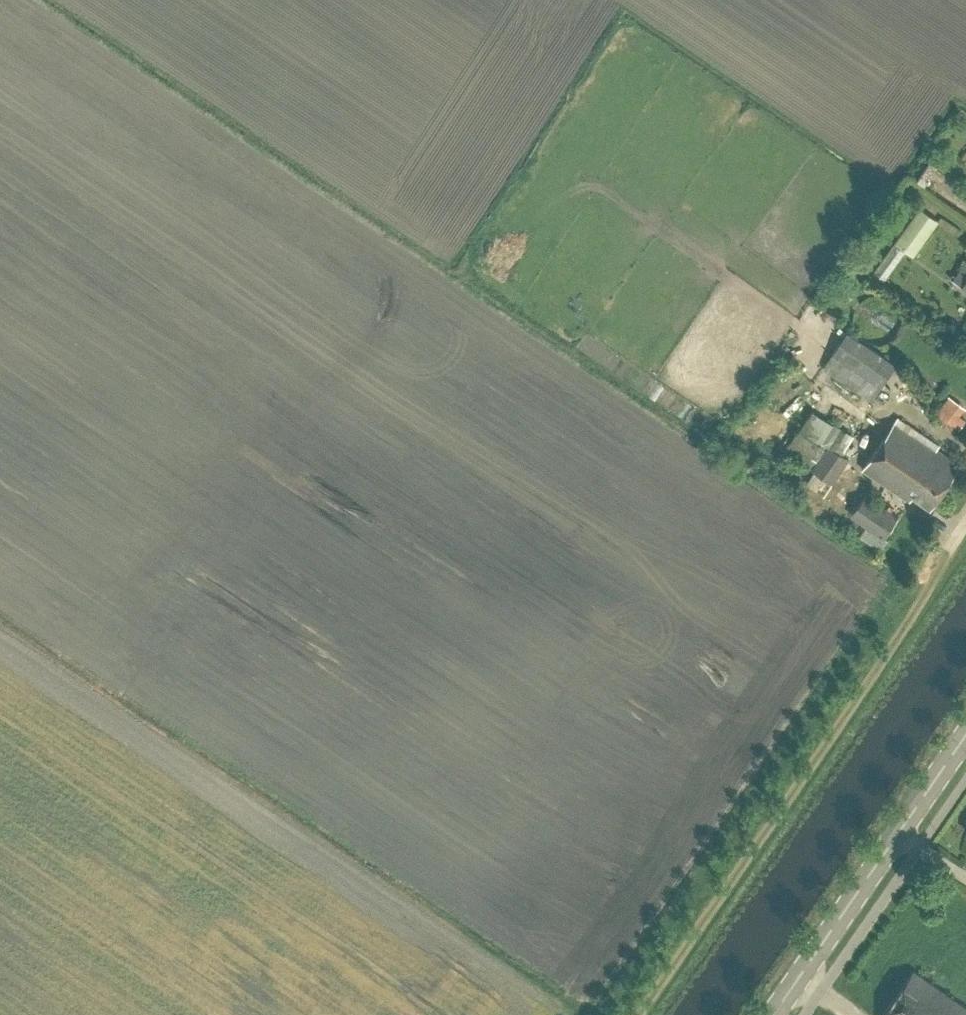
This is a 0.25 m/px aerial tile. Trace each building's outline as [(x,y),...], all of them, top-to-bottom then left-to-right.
[(934,157),(921,177),(929,182),(941,163),(934,157)] [(913,253),(938,219),(919,205),(894,240),(913,253)] [(952,278),(962,285),(965,287),(965,257),(952,278)] [(881,387),(896,364),(846,332),(833,353),(825,365),(856,385),(872,395),(878,386),(881,387)] [(965,403),(944,394),(936,413),(958,422),(965,403)] [(833,422),(815,410),(787,450),(802,460),(803,461),(799,468),(806,472),(809,466),(834,482),(849,459),(843,455),(852,440),(843,434),(845,432),(832,423),(833,422)] [(930,507),(960,464),(937,448),(939,444),(898,416),(862,468),(910,500),(913,495),(930,507)] [(809,471),(804,483),(821,490),(826,478),(809,471)] [(899,516),(866,494),(857,506),(851,515),(885,537),(899,516)] [(914,969),(881,1014),(965,1014),(965,1005),(914,969)]
